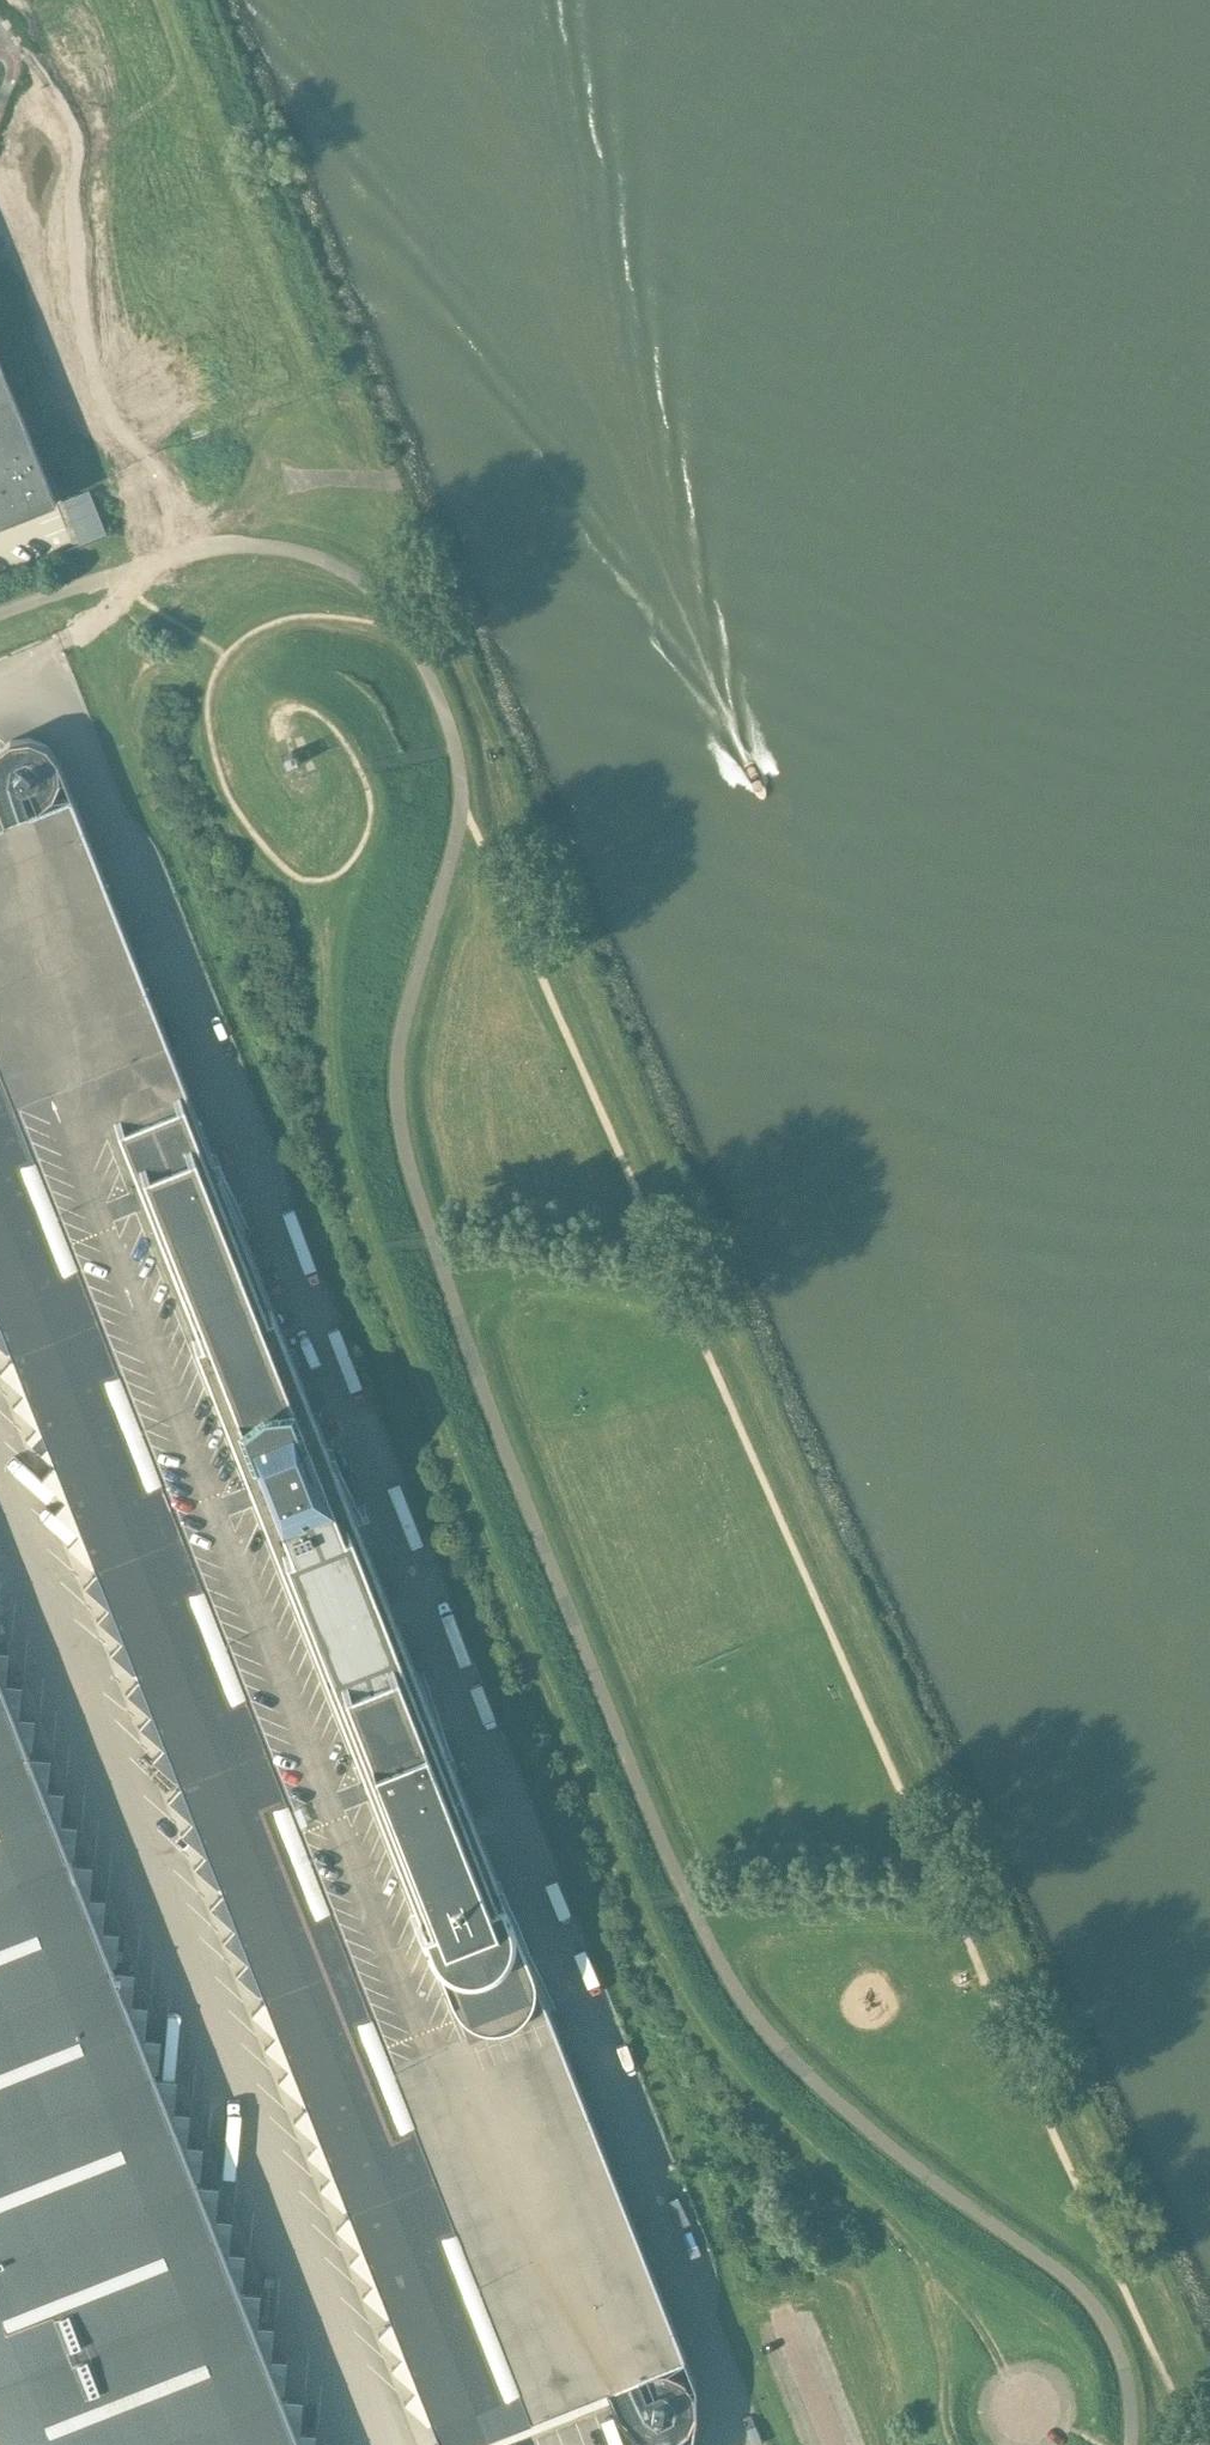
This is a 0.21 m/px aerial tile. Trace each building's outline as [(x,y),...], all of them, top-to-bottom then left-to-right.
[(0,359),(0,524),(56,502),(0,359)] [(58,761),(47,746),(29,738),(10,740),(0,748),(0,1317),(443,2444),(454,2444),(607,2385),(617,2412),(635,2433),(651,2444),(690,2444),(696,2409),(695,2381),(58,761)] [(0,1680),(0,2443),(1,2444),(300,2444),(0,1680)]
